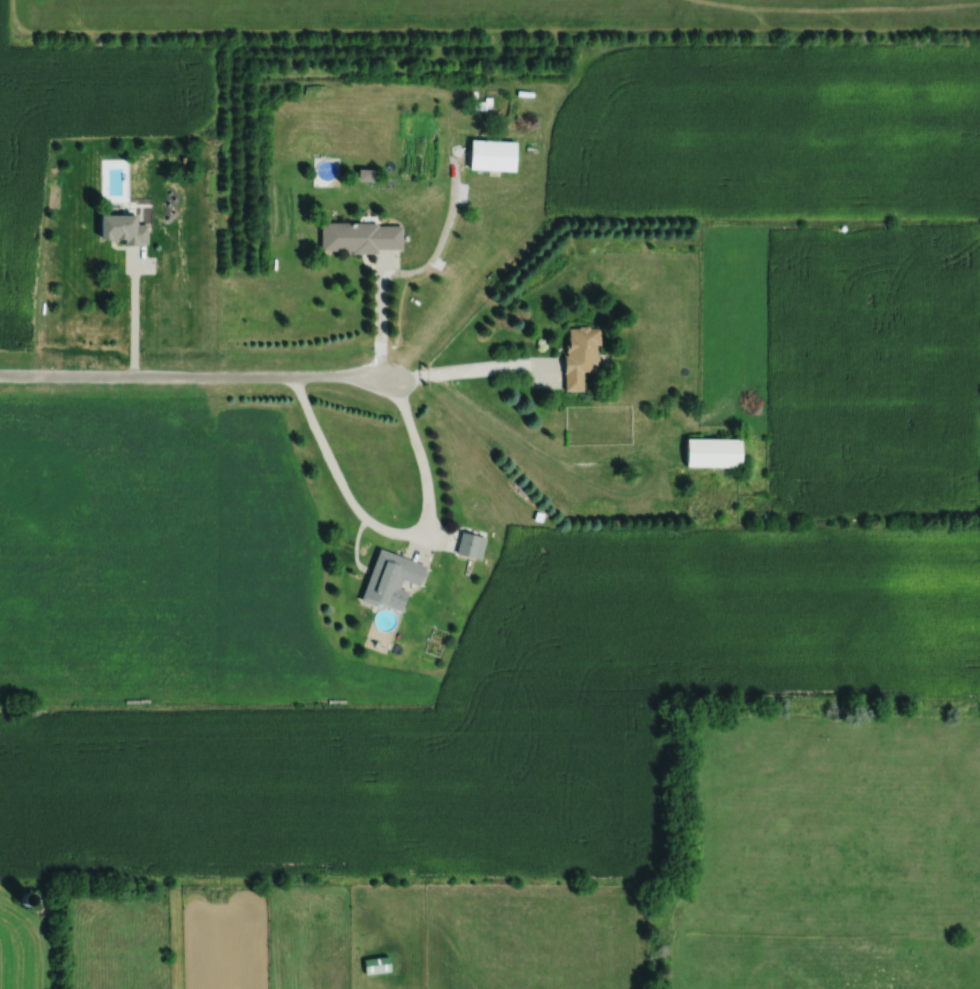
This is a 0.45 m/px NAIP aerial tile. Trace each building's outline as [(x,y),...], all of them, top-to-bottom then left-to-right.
[(470,170),(515,171),(516,141),(470,140),(470,170)] [(137,215),(101,215),(101,243),(148,243),(148,225),(137,224),(137,215)] [(321,223),(321,251),(401,251),(401,224),(321,223)] [(583,372),(598,372),(599,328),(565,328),(565,391),(583,391),(583,372)] [(729,468),(729,475),(740,475),(740,439),(686,439),(686,468),(729,468)] [(484,537),(460,533),(456,555),(480,560),(484,537)] [(402,612),(407,593),(399,590),(402,581),(420,586),(426,564),(376,550),(362,600),(402,612)]
